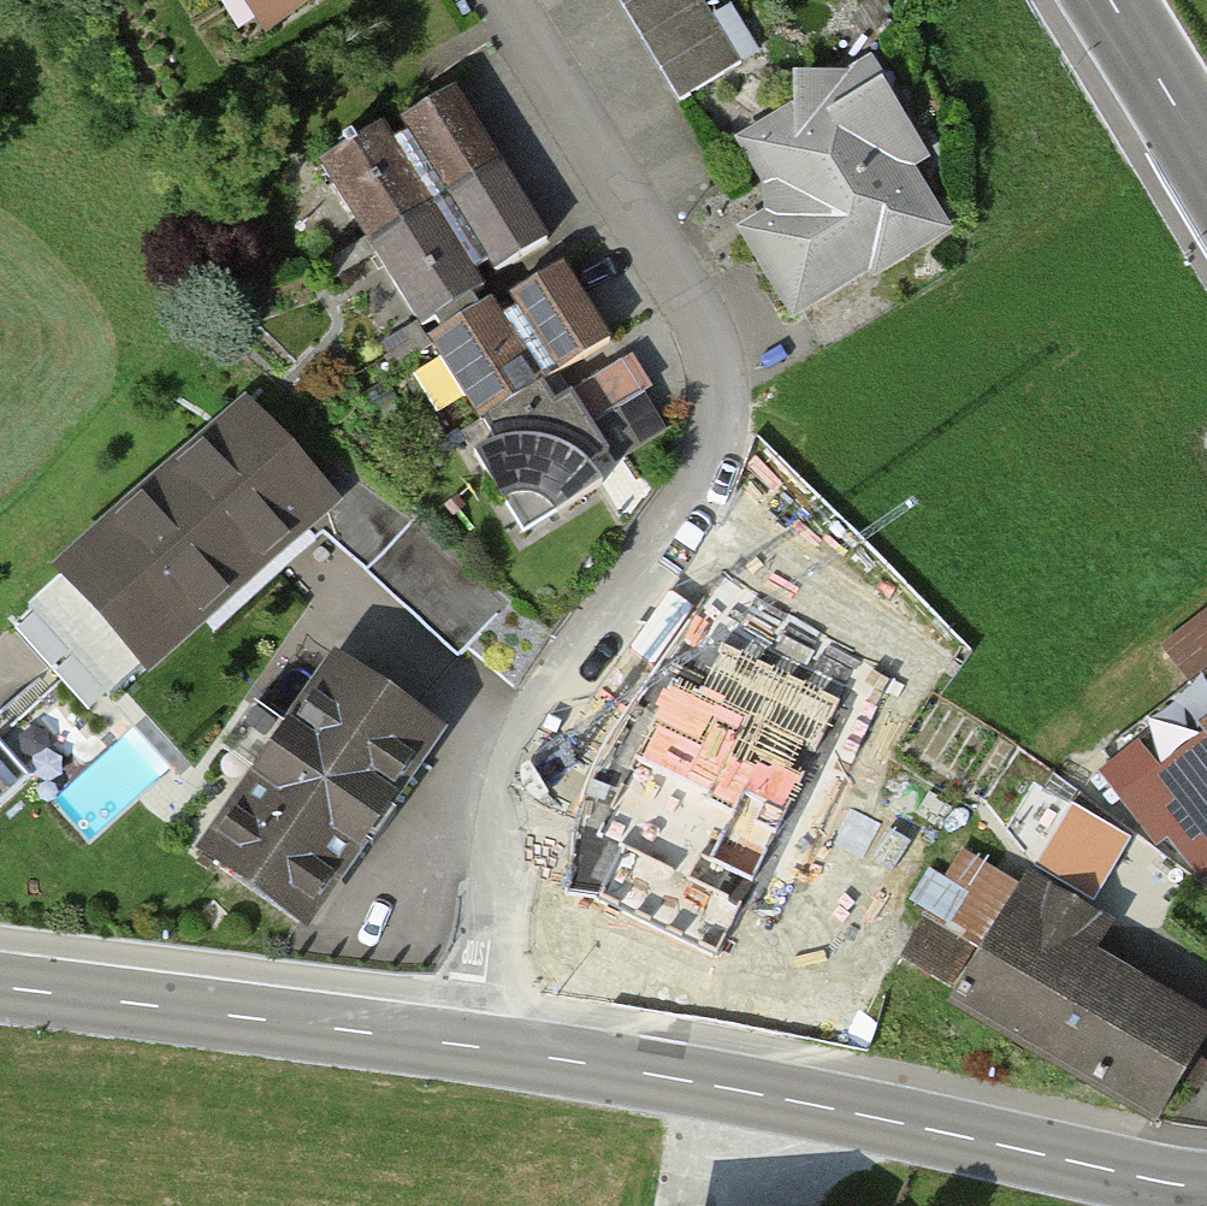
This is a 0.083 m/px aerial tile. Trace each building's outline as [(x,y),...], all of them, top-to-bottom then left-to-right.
[(276,18),(306,0),(265,0),(276,18)] [(677,91),(739,54),(707,0),(623,0),(677,91)] [(756,233),(798,301),(873,254),(878,262),(936,226),(895,160),(916,148),(882,92),(860,106),(843,79),(799,81),(801,115),(753,144),(794,210),(756,233)] [(392,141),(382,125),(320,162),(370,244),(501,164),(454,88),(400,121),(407,132),(392,141)] [(548,241),(501,164),(370,244),(422,327),(434,318),(438,325),(477,300),(474,295),(486,288),(475,272),(490,262),(497,273),(548,241)] [(503,315),(493,299),(482,305),(477,300),(438,325),(441,330),(429,338),(481,421),(483,420),(544,383),(610,342),(562,264),(511,295),(518,306),(503,315)] [(544,383),(483,420),(490,433),(494,442),(473,454),(523,533),(604,482),(597,473),(590,466),(598,459),(611,451),(594,426),(644,395),(622,360),(555,400),(544,383)] [(330,497),(247,408),(62,579),(144,668),(330,497)] [(504,605),(416,517),(370,562),(458,650),(504,605)] [(1165,638),(1196,674),(1206,665),(1206,603),(1165,638)] [(253,703),(167,826),(303,920),(432,736),(335,669),(292,730),(253,703)] [(1137,741),(1098,771),(1157,846),(1168,838),(1203,882),(1206,879),(1206,845),(1152,774),(1158,769),(1137,741)] [(0,747),(0,807),(30,780),(0,747)] [(772,891),(739,969),(814,1000),(865,874),(805,850),(786,897),(772,891)] [(1156,1118),(1206,1032),(1206,1023),(1008,906),(954,999),(1156,1118)] [(974,950),(925,920),(901,959),(950,989),(974,950)]
